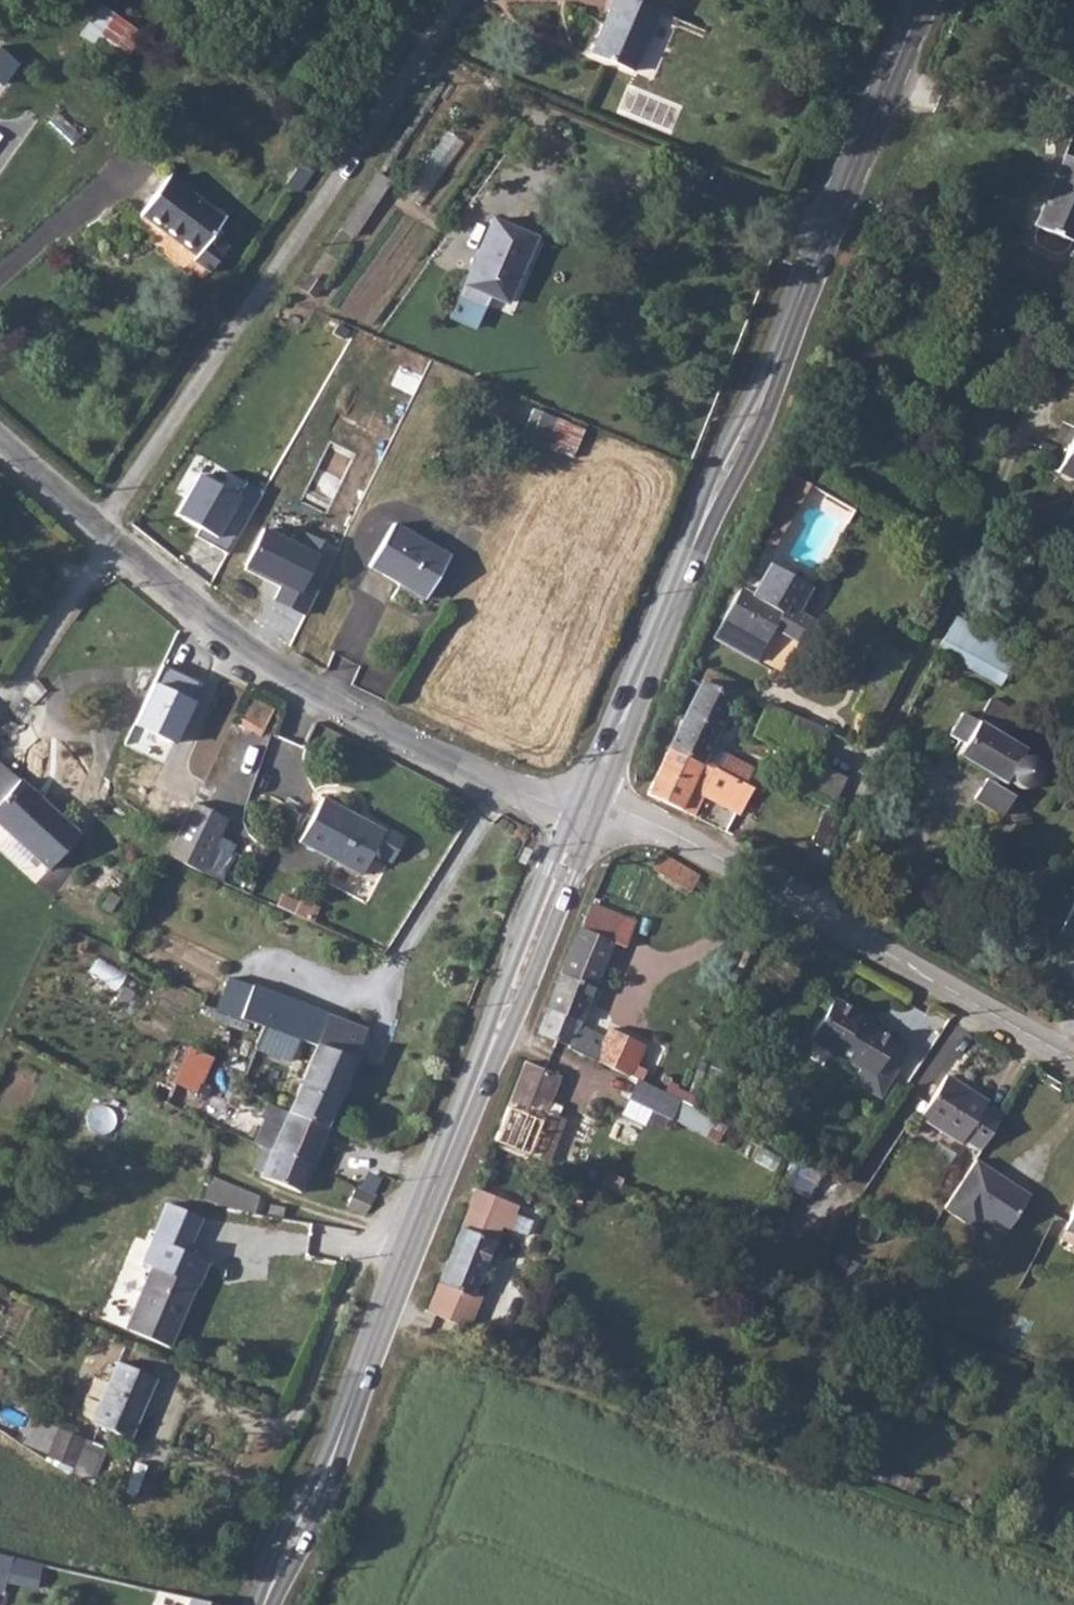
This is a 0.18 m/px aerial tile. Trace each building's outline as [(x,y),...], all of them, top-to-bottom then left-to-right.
[(684,18),(639,0),(619,0),(594,56),(657,81),(684,18)] [(80,34),(124,64),(145,33),(102,3),(80,34)] [(0,46),(0,83),(7,88),(19,65),(0,46)] [(1073,240),(1073,158),(1066,155),(1038,226),(1073,240)] [(223,213),(166,173),(139,212),(195,252),(210,231),(223,213)] [(361,225),(390,180),(378,173),(350,218),(361,225)] [(536,233),(490,216),(466,283),(509,301),(536,233)] [(207,267),(225,242),(210,231),(195,252),(192,255),(207,267)] [(522,438),(575,458),(586,428),(533,408),(522,438)] [(1073,481),(1073,436),(1056,473),(1073,481)] [(194,535),(227,553),(254,505),(199,474),(175,516),(199,529),(194,535)] [(454,554),(398,524),(372,565),(430,597),(454,554)] [(317,556),(264,532),(247,567),(283,584),(273,605),(291,613),(317,556)] [(768,625),(796,640),(808,618),(796,611),(809,581),(766,559),(750,591),(725,577),(722,584),(732,590),(710,636),(752,658),(768,625)] [(1013,649),(949,618),(934,649),(997,680),(1013,649)] [(699,665),(692,680),(726,697),(734,681),(699,665)] [(726,697),(692,680),(664,743),(744,784),(750,769),(719,756),(723,748),(707,737),(726,697)] [(1014,712),(983,698),(974,721),(956,713),(945,736),(953,740),(948,756),(985,774),(993,778),(1000,781),(1002,777),(1015,785),(1027,784),(1032,778),(1034,767),(1028,760),(1019,757),(1022,748),(1003,738),(1014,712)] [(664,743),(645,784),(648,792),(687,814),(696,794),(737,812),(751,787),(744,784),(664,743)] [(826,805),(839,777),(809,761),(794,791),(826,805)] [(990,783),(993,778),(985,774),(973,799),(1002,814),(1012,794),(990,783)] [(47,868),(80,837),(23,781),(0,803),(0,821),(47,868)] [(167,853),(203,868),(231,809),(195,791),(194,793),(167,853)] [(293,839),(356,875),(378,834),(317,798),(293,839)] [(703,874),(663,851),(656,870),(696,890),(703,874)] [(595,895),(540,1032),(573,1044),(575,1051),(630,1072),(654,1032),(619,1016),(613,1027),(586,1017),(629,908),(595,895)] [(1059,933),(1073,938),(1073,899),(1059,933)] [(319,1045),(330,1011),(235,970),(220,1004),(268,1024),(309,1040),(319,1045)] [(862,1086),(879,1095),(906,1048),(888,1038),(891,1034),(872,1021),(871,1026),(852,1015),(856,1009),(825,994),(803,1034),(871,1072),(862,1086)] [(293,1108),(333,1125),(374,1028),(330,1011),(319,1045),(293,1108)] [(309,1040),(268,1024),(259,1046),(300,1062),(309,1040)] [(162,1078),(154,1097),(176,1106),(187,1084),(210,1093),(215,1082),(206,1077),(219,1053),(195,1042),(174,1083),(162,1078)] [(532,1057),(499,1140),(553,1162),(571,1114),(565,1113),(571,1096),(559,1092),(565,1071),(532,1057)] [(984,1139),(1008,1102),(990,1090),(990,1085),(949,1062),(923,1108),(968,1133),(969,1130),(984,1139)] [(720,1134),(726,1122),(674,1097),(656,1091),(629,1080),(622,1097),(671,1120),(675,1113),(720,1134)] [(251,1139),(267,1103),(246,1094),(230,1129),(251,1139)] [(286,1127),(293,1108),(274,1100),(267,1117),(286,1127)] [(316,1167),(333,1125),(293,1108),(286,1127),(277,1151),(316,1167)] [(268,1172),(277,1151),(268,1147),(259,1169),(268,1172)] [(306,1192),(316,1167),(277,1151),(268,1172),(267,1176),(306,1192)] [(1029,1189),(974,1155),(944,1204),(976,1224),(982,1214),(1005,1228),(1029,1189)] [(203,1200),(254,1216),(262,1193),(213,1173),(203,1200)] [(429,1310),(473,1326),(486,1295),(481,1293),(507,1226),(513,1229),(523,1204),(481,1188),(429,1310)] [(375,1199),(357,1190),(351,1203),(370,1210),(375,1199)] [(1064,1228),(1073,1232),(1073,1204),(1064,1228)] [(161,1235),(193,1246),(199,1233),(168,1221),(161,1235)] [(133,1331),(173,1349),(199,1291),(161,1272),(133,1331)] [(91,1429),(129,1449),(157,1393),(120,1374),(91,1429)] [(34,1419),(24,1451),(100,1475),(110,1443),(34,1419)] [(5,1590),(6,1583),(40,1588),(44,1559),(0,1553),(0,1589),(5,1590)] [(221,1602),(189,1595),(186,1604),(220,1604),(221,1602)]
